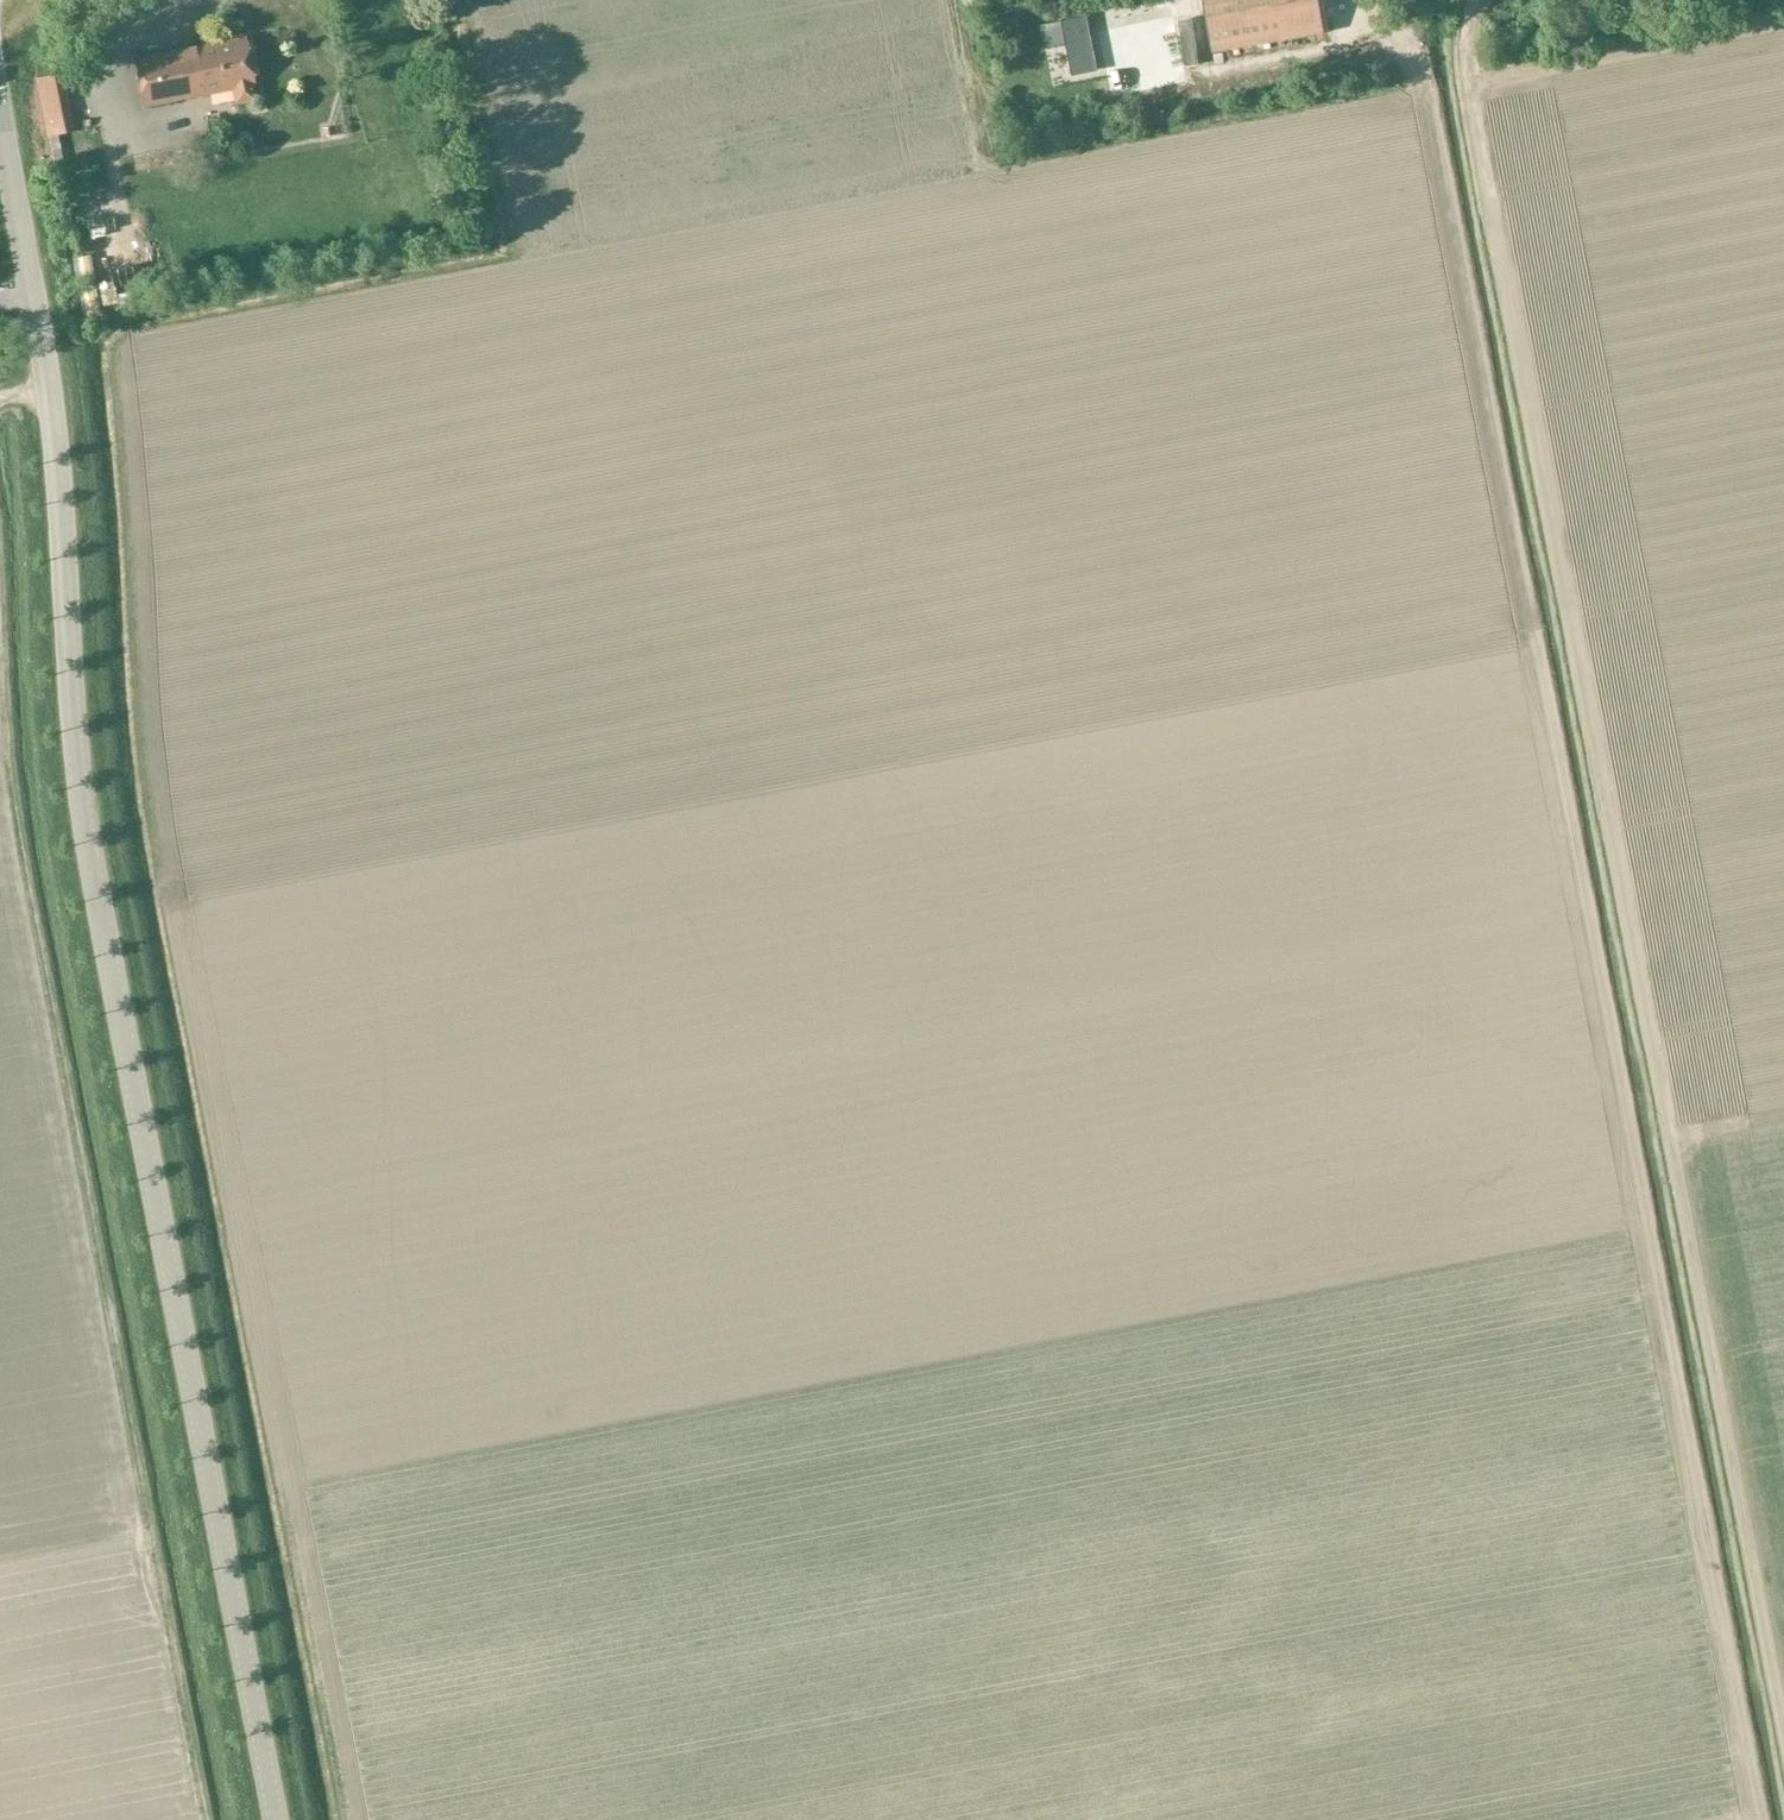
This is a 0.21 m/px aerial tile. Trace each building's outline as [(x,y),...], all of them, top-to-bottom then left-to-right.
[(1192,2),(1204,64),(1319,42),(1311,0),(1206,0),(1192,2)] [(245,38),(135,58),(144,105),(231,89),(234,105),(260,100),(257,84),(254,85),(245,38)] [(61,74),(37,78),(49,137),(74,132),(61,74)] [(102,195),(110,248),(128,245),(121,192),(102,195)]
